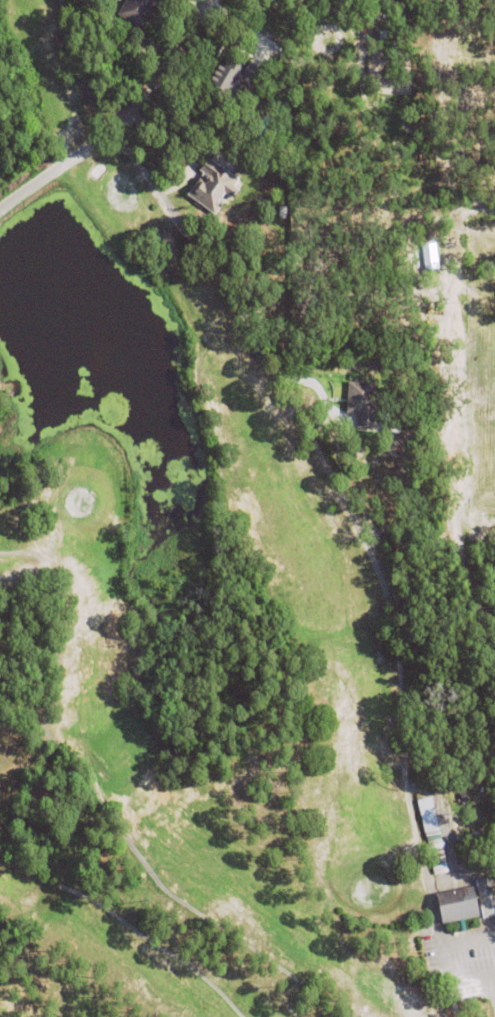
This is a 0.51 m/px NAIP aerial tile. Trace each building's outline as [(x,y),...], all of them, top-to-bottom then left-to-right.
[(117,18),(128,0),(167,0),(159,13),(153,9),(150,14),(154,16),(151,21),(148,18),(145,23),(147,25),(142,34),(117,18)] [(252,87),(245,83),(237,97),(243,101),(237,110),(225,102),(223,104),(203,91),(220,64),(224,67),(232,55),(261,72),(252,87)] [(203,177),(201,175),(208,164),(238,184),(233,191),(238,194),(232,203),(224,197),(211,216),(188,199),(203,177)] [(422,259),(423,245),(437,245),(436,259),(422,259)] [(357,429),(372,429),(374,382),(347,381),(346,411),(358,411),(357,429)] [(459,794),(466,790),(470,798),(463,802),(459,794)] [(459,823),(474,822),(475,829),(459,830),(459,823)] [(425,834),(439,831),(443,848),(429,851),(425,834)] [(479,843),(471,845),(470,840),(487,836),(488,841),(485,842),(486,843),(479,844),(479,843)] [(429,855),(443,852),(448,873),(434,876),(429,855)] [(474,881),(487,878),(494,917),(483,920),(474,881)] [(460,934),(457,922),(442,925),(436,895),(473,887),(479,917),(463,921),(465,932),(460,934)]
